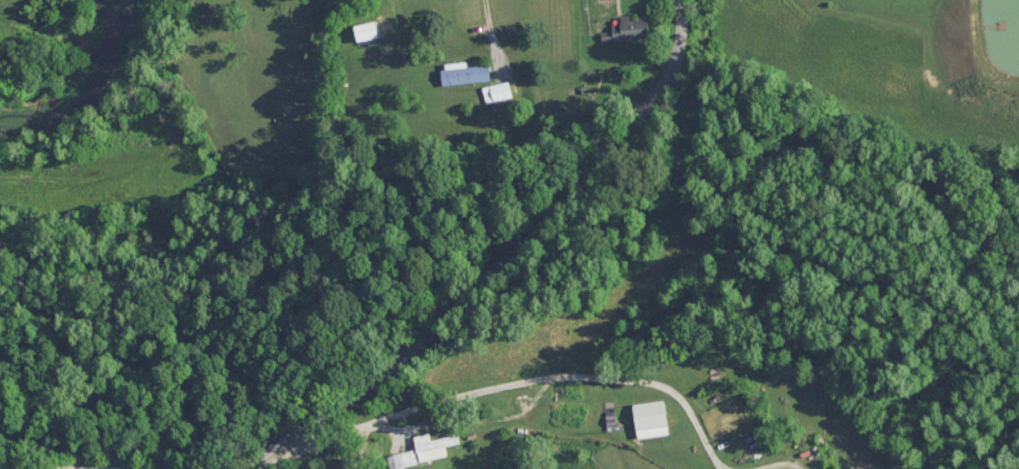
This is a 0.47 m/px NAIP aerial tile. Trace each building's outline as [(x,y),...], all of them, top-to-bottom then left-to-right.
[(613,38),(650,37),(649,15),(613,16),(613,38)] [(354,25),(378,20),(382,39),(357,44),(354,25)] [(490,64),(467,65),(467,63),(441,64),(441,83),(490,81),(490,64)] [(511,97),(508,82),(481,86),(484,101),(511,97)] [(450,447),(464,443),(462,434),(434,440),(433,433),(417,436),(423,462),(451,455),(450,447)] [(419,463),(417,450),(404,452),(406,466),(419,463)]
